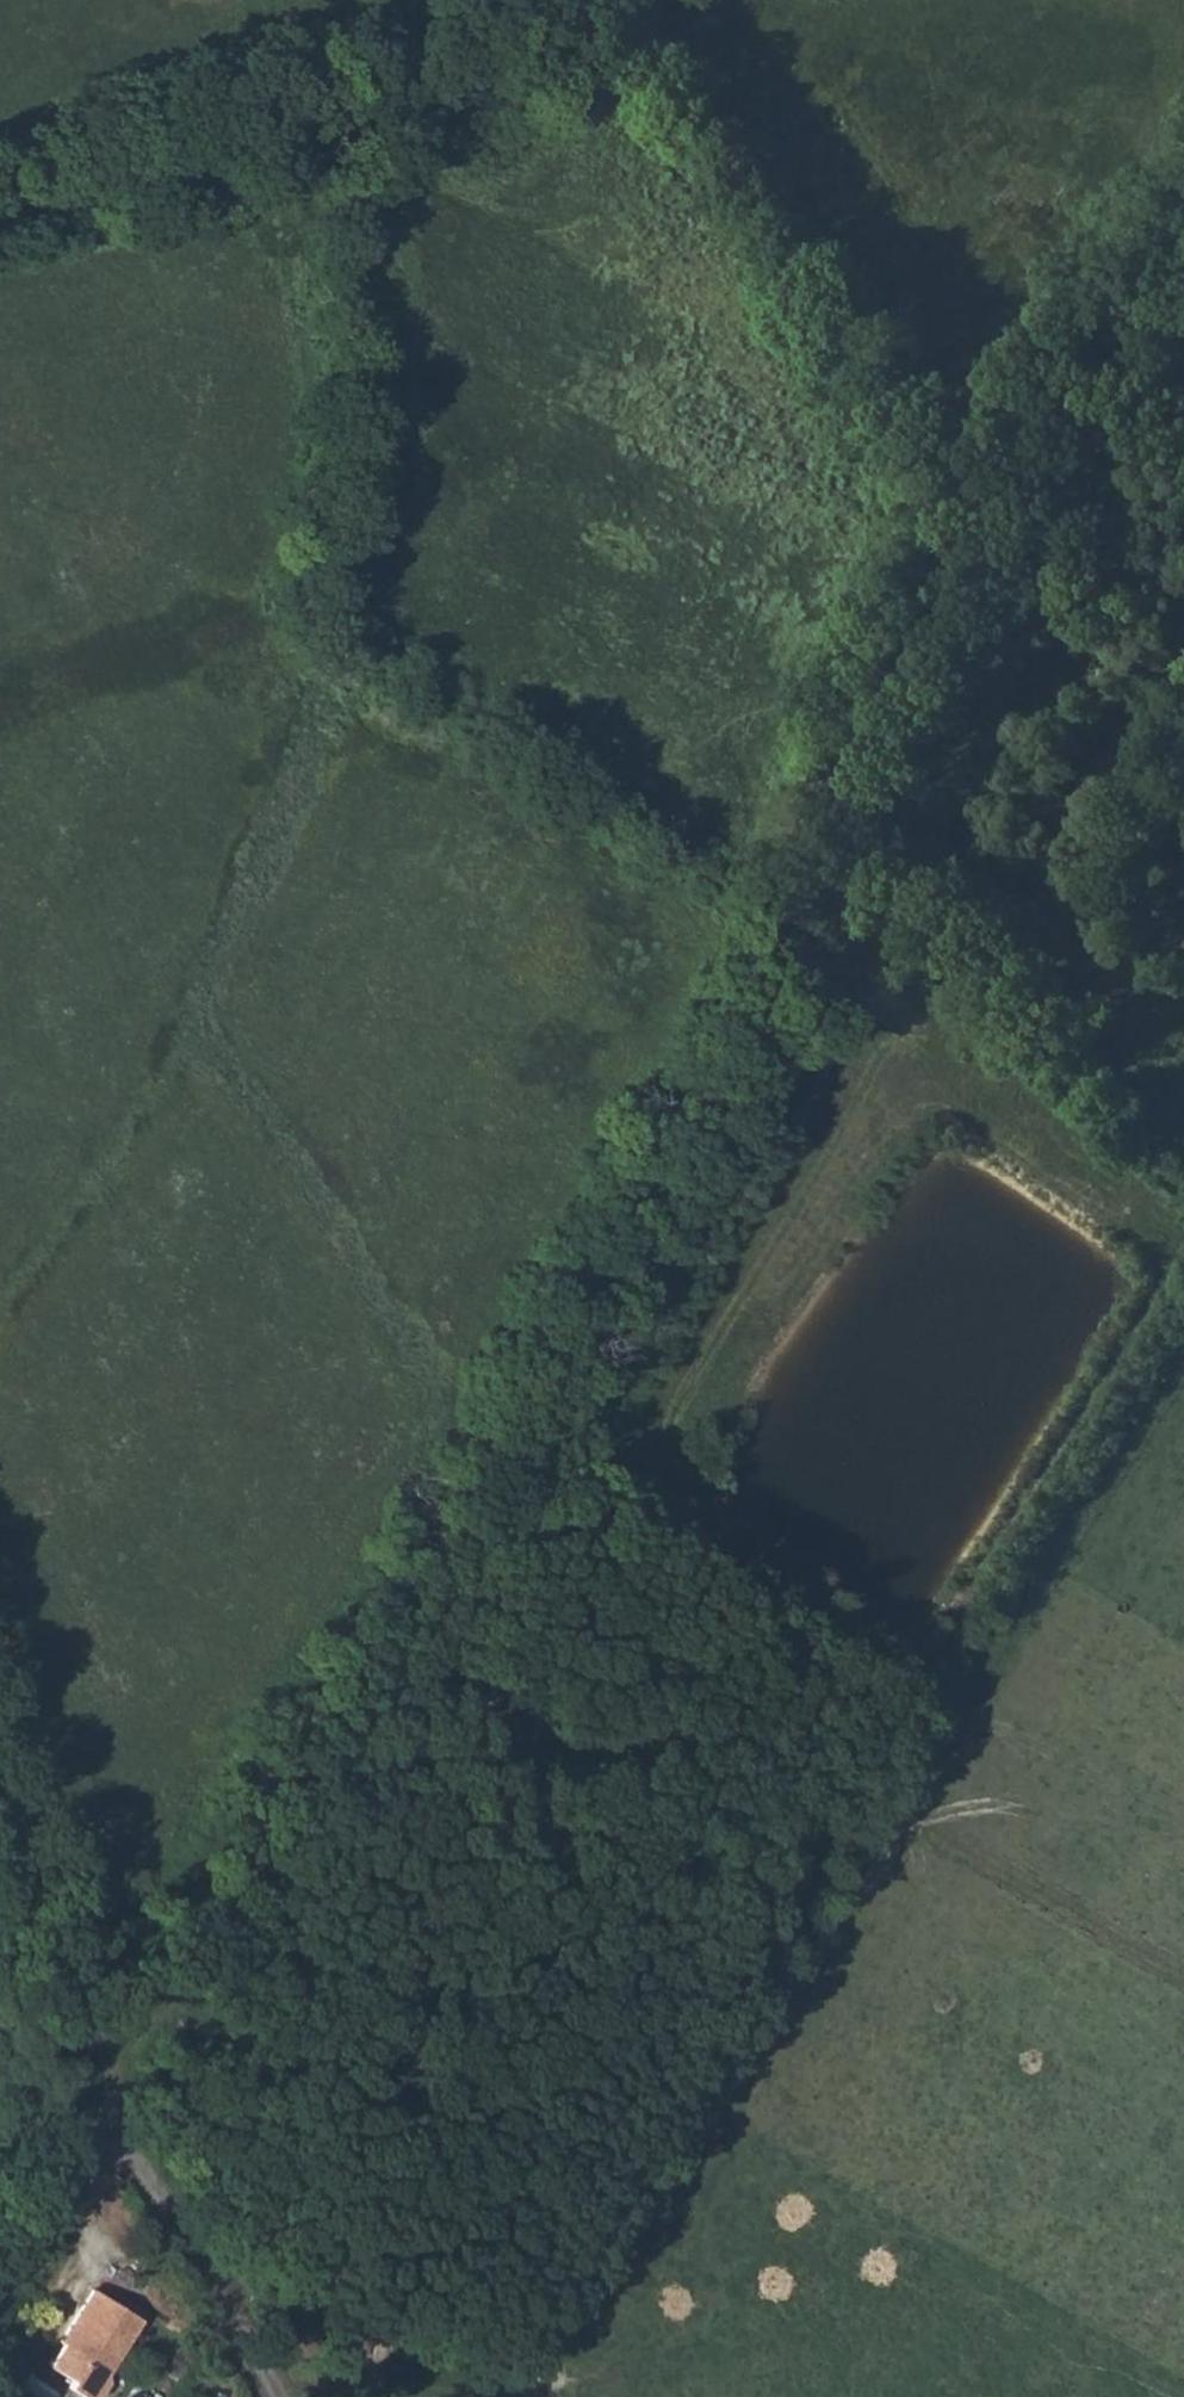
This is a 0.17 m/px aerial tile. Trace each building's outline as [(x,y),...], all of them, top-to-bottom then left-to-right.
[(98,2367),(135,2310),(88,2278),(59,2326),(64,2329),(47,2359),(64,2373),(61,2379),(82,2392),(93,2389),(101,2376),(98,2367)]
